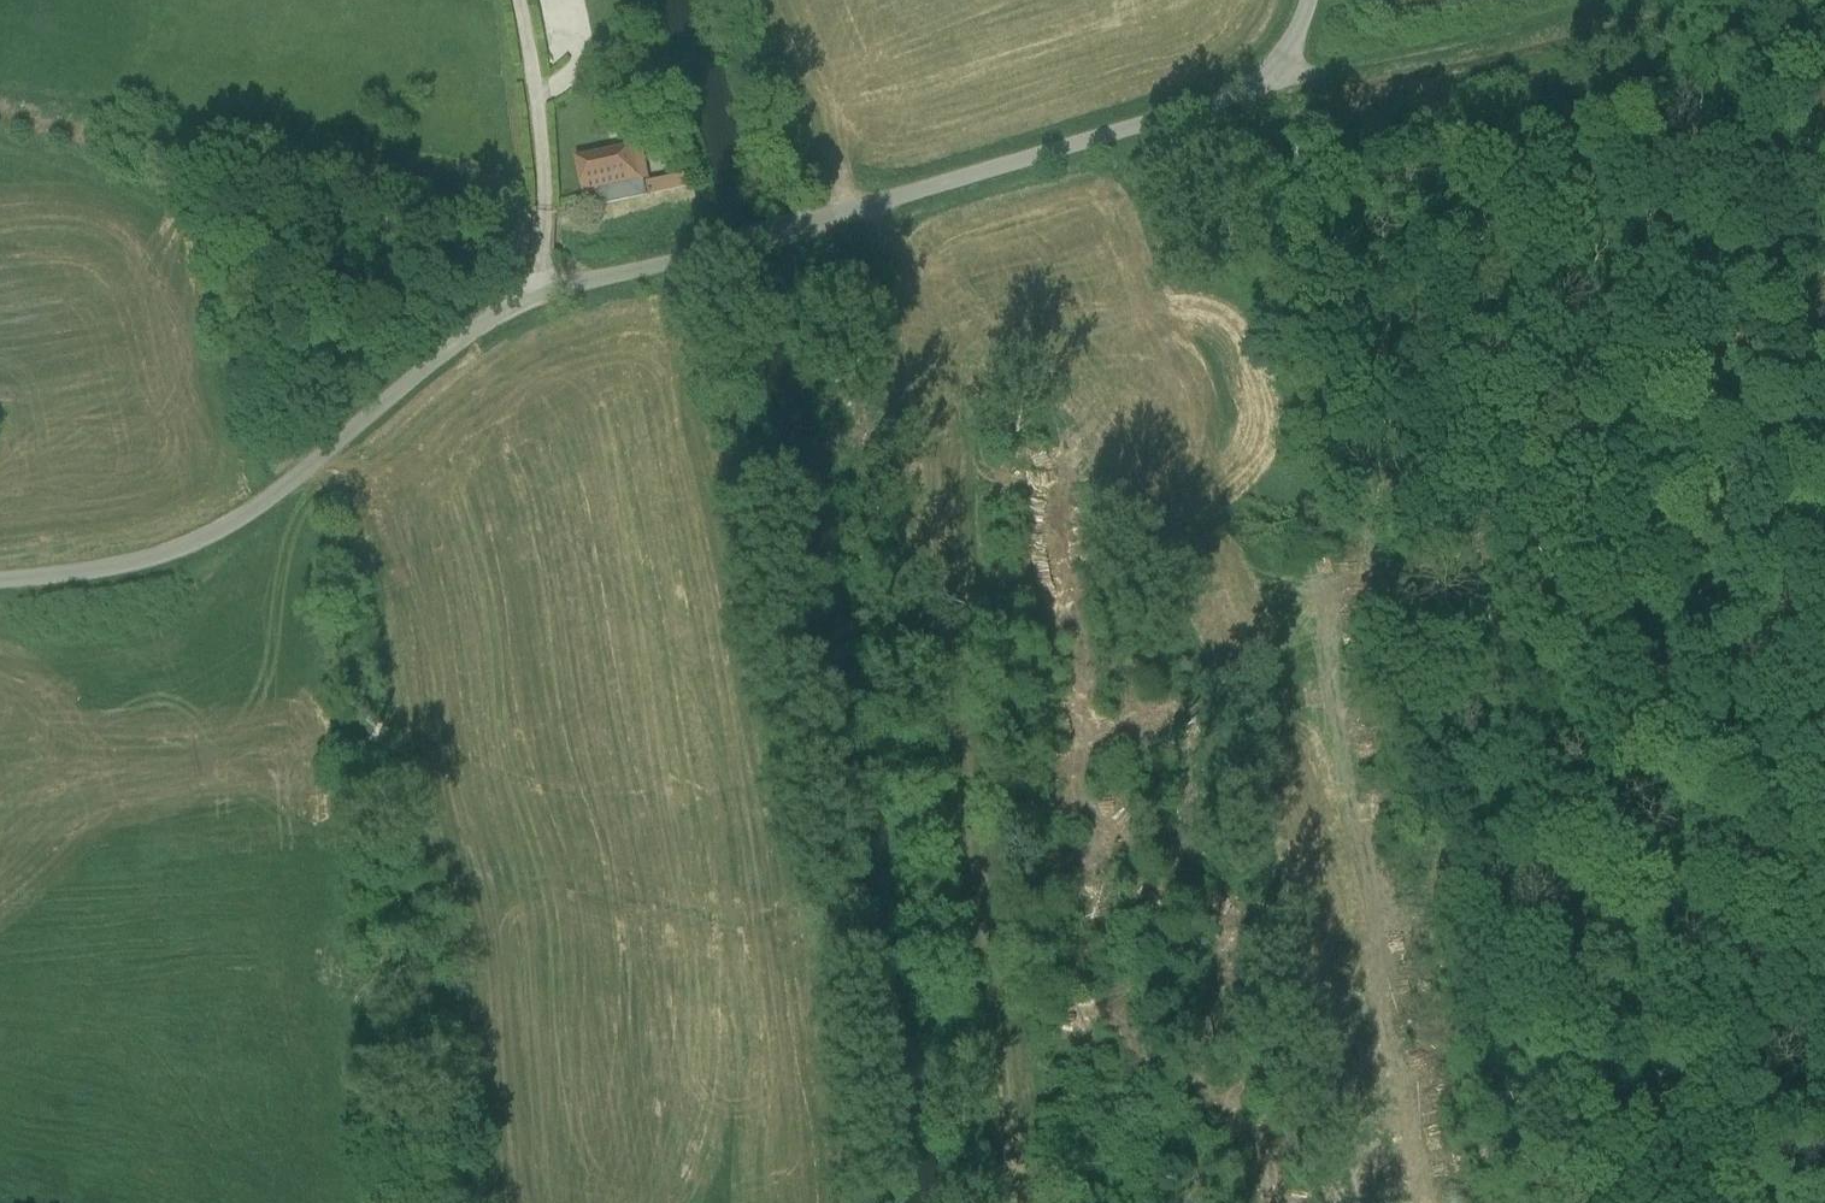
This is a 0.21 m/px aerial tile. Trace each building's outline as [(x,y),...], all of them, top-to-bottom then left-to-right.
[(598,195),(643,186),(635,149),(576,161),(584,198),(598,195)] [(643,186),(645,197),(687,189),(684,176),(645,184),(645,186),(643,186)] [(645,197),(643,186),(598,195),(600,206),(645,197)]
